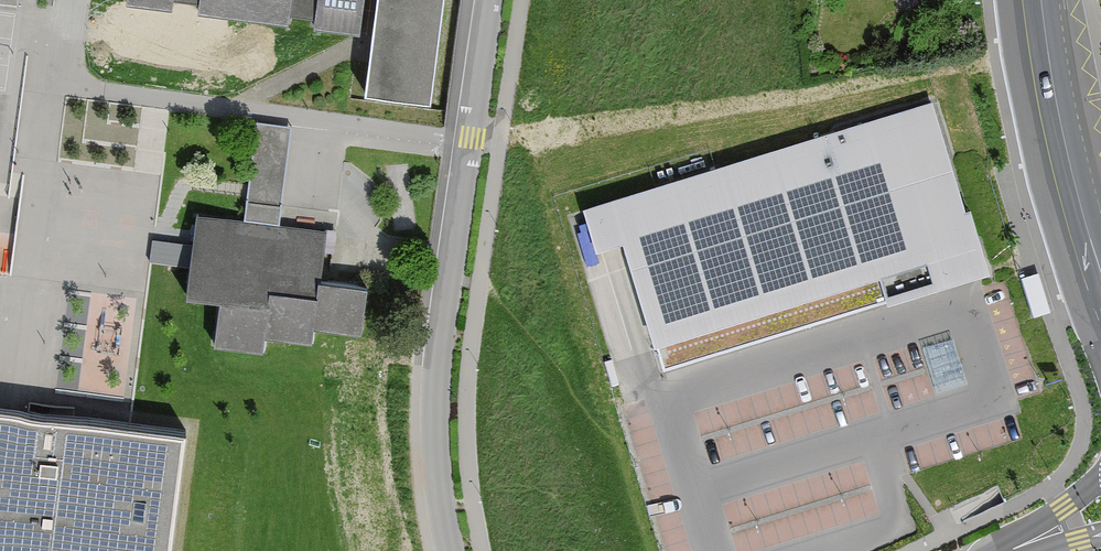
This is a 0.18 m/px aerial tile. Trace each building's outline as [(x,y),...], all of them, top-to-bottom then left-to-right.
[(357,25),(347,106),(445,117),(459,0),(139,0),(357,25)] [(961,273),(989,264),(934,99),(586,213),(599,253),(623,245),(656,350),(883,277),(889,295),(961,273)] [(257,119),(244,218),(279,223),(291,124),(257,119)] [(244,218),(196,212),(192,243),(189,266),(185,296),(217,301),(211,345),(265,352),(267,333),(313,340),(315,324),(358,329),(365,282),(321,276),(327,229),(279,223),(244,218)] [(189,266),(192,243),(153,238),(150,262),(189,266)] [(1037,274),(1021,279),(1033,319),(1049,314),(1037,274)] [(954,335),(923,345),(937,391),(968,382),(954,335)] [(0,401),(0,550),(164,550),(180,423),(0,401)]
